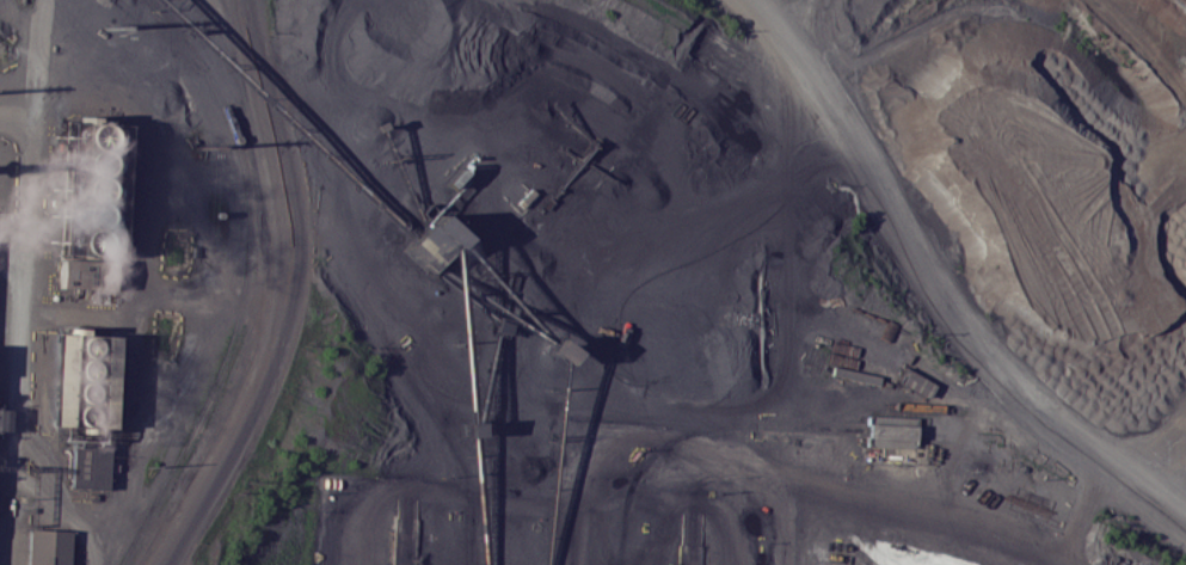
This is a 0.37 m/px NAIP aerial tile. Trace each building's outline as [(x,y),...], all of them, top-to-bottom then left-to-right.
[(62,147),(119,148),(116,257),(59,254),(62,147)] [(401,246),(413,235),(435,211),(461,235),(454,242),(449,247),(437,260),(428,270),(401,246)] [(57,285),(59,260),(112,262),(111,287),(57,285)] [(508,271),(518,275),(514,290),(509,288),(503,287),(508,271)] [(488,330),(493,318),(500,320),(506,321),(503,334),(497,332),(488,330)] [(53,330),(115,332),(112,428),(49,426),(53,330)] [(549,331),(574,351),(563,366),(555,360),(537,344),(540,342),(543,337),(549,331)] [(865,411),(916,414),(915,431),(915,447),(862,443),(864,429),(865,411)] [(461,423),(468,422),(472,420),(477,420),(479,435),(471,437),(462,437),(461,423)] [(70,489),(70,446),(106,446),(105,489),(70,489)] [(72,527),(71,564),(27,564),(27,527),(72,527)]
